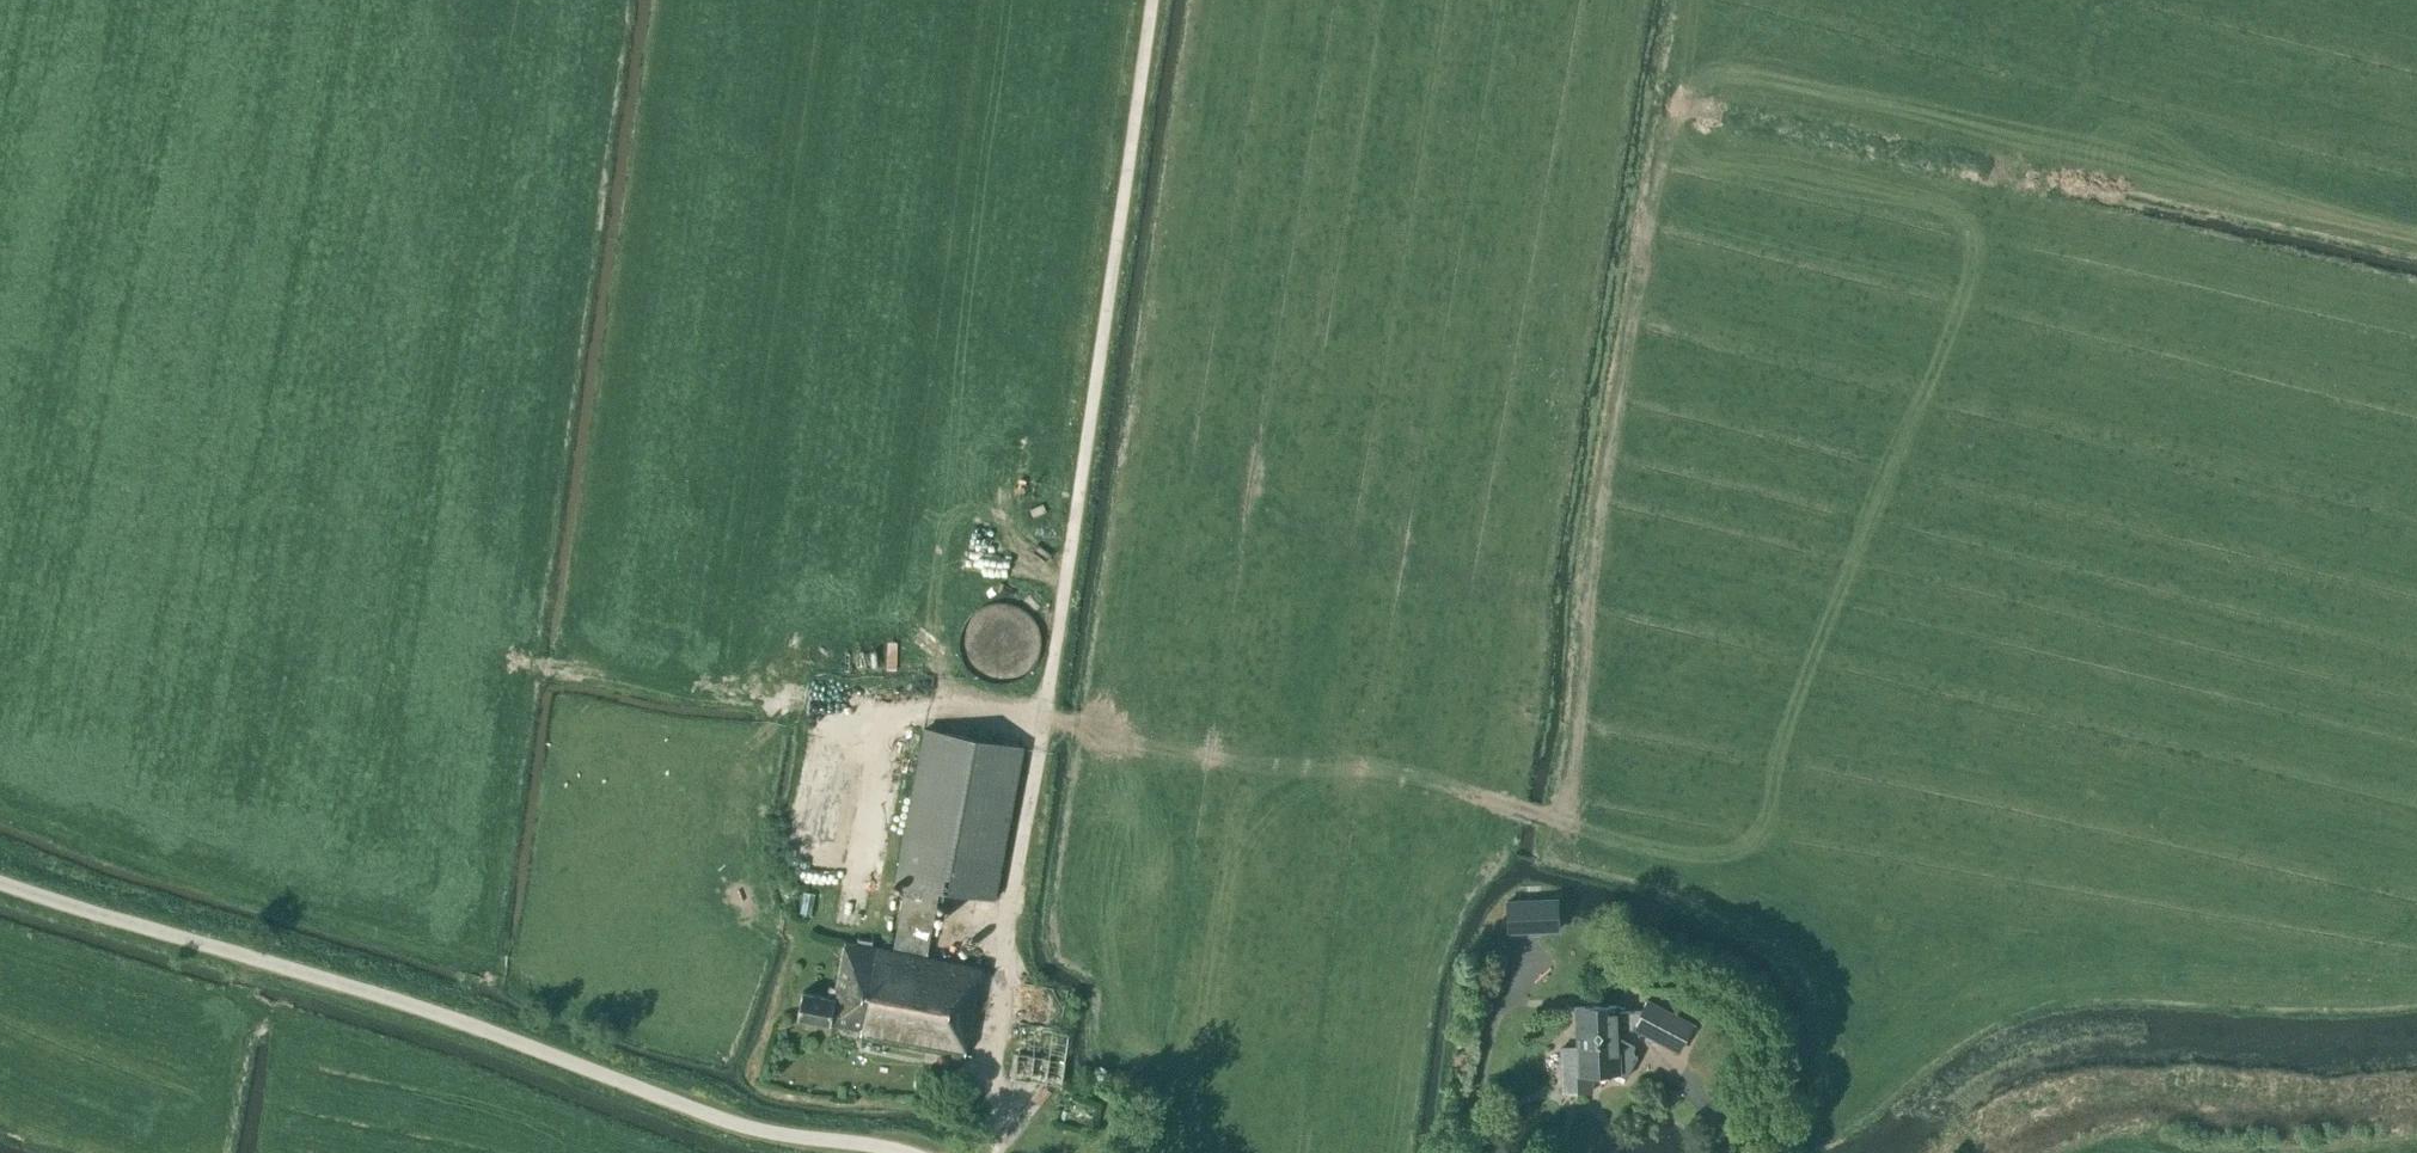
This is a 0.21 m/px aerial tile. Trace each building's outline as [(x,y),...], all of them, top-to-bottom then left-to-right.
[(994,683),(1006,683),(1017,680),(1026,674),(1034,665),(1039,655),(1041,643),(1039,632),(1034,621),(1026,612),(1017,606),(1006,603),(994,603),(983,606),(973,612),(965,621),(960,632),(959,643),(961,655),(965,665),(973,674),(983,680),(994,683)] [(994,898),(996,885),(1022,747),(924,729),(895,880),(905,882),(892,952),(844,943),(836,989),(829,987),(827,998),(802,992),(797,1018),(861,1030),(860,1035),(964,1054),(981,967),(926,958),(939,888),(994,898)] [(1559,895),(1507,897),(1508,931),(1561,929),(1559,895)] [(1693,1025),(1646,1000),(1641,1011),(1617,1012),(1617,1006),(1575,1007),(1577,1048),(1561,1048),(1562,1091),(1591,1090),(1590,1069),(1608,1069),(1626,1078),(1637,1056),(1634,1047),(1614,1036),(1617,1030),(1632,1030),(1634,1027),(1679,1051),(1693,1025)]
